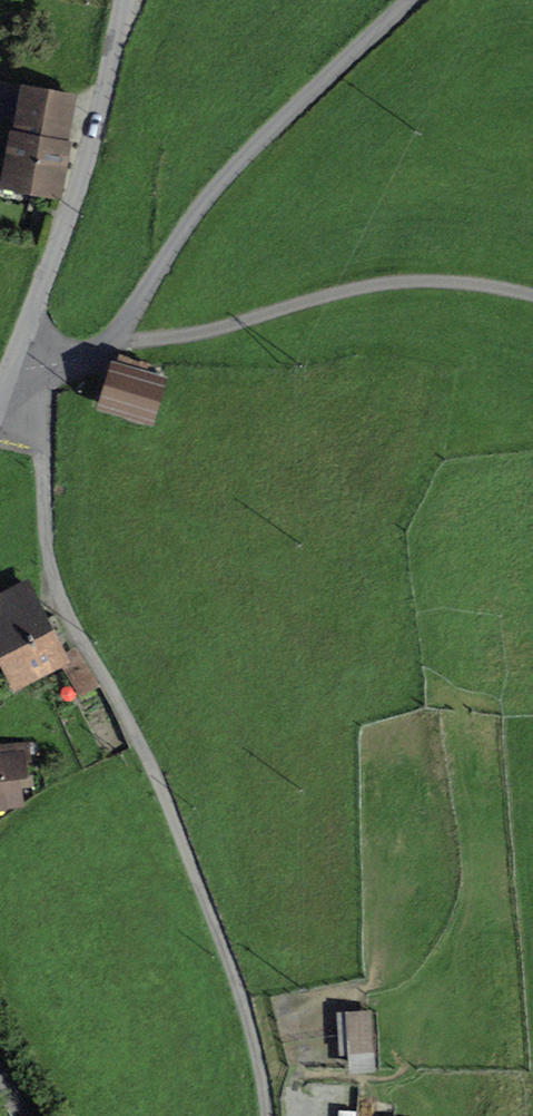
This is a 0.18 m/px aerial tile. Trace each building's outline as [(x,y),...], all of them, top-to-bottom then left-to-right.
[(27,90),(10,180),(41,186),(40,194),(52,196),(70,98),(27,90)] [(148,364),(121,357),(107,404),(149,417),(159,382),(145,378),(148,364)] [(20,682),(61,662),(58,656),(70,650),(53,615),(43,620),(27,585),(0,597),(0,640),(20,682)] [(65,666),(83,694),(98,684),(80,656),(65,666)] [(19,796),(15,757),(0,758),(0,799),(19,796)] [(351,1016),(353,1050),(370,1048),(368,1015),(351,1016)] [(339,1115),(358,1115),(359,1090),(340,1089),(339,1115)]
